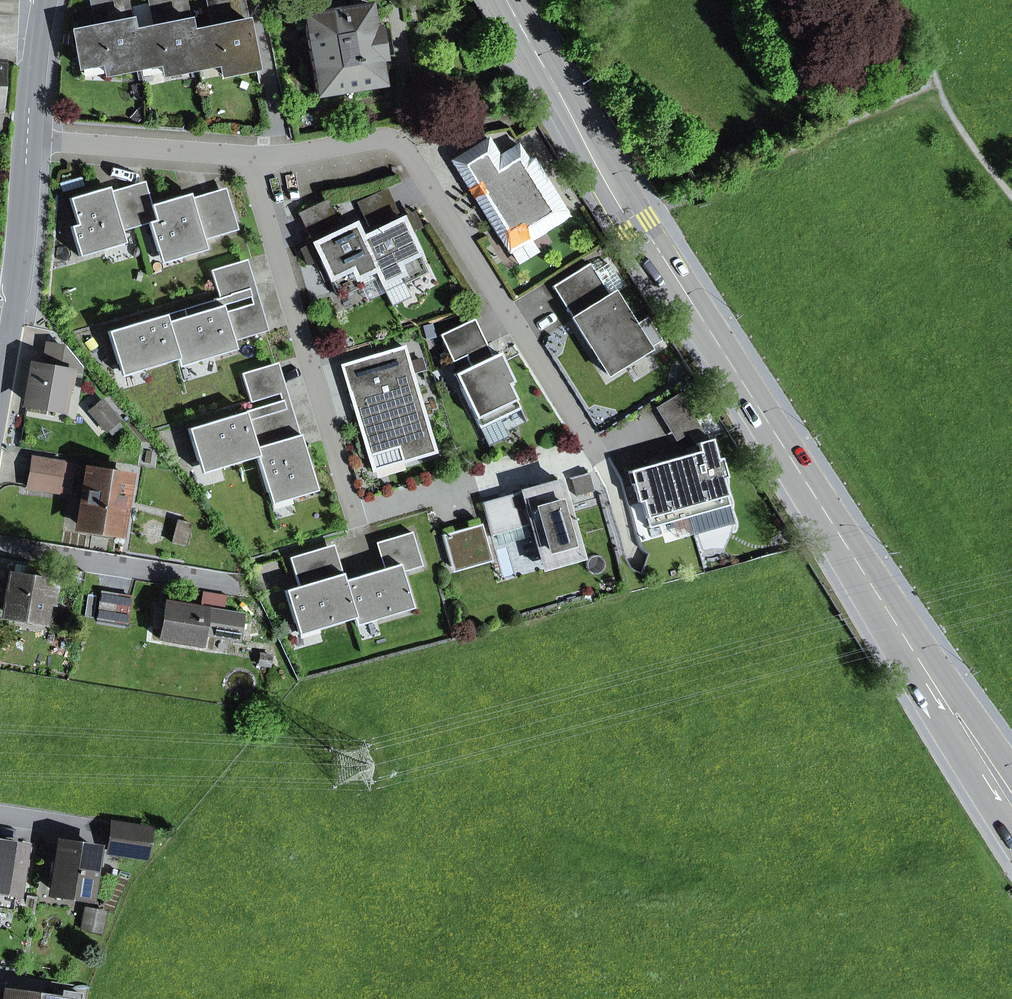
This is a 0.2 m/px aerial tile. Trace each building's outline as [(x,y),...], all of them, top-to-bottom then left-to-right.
[(139,68),(132,31),(126,0),(98,0),(103,25),(94,26),(72,31),(78,57),(80,57),(101,53),(103,63),(105,75),(139,68)] [(103,25),(98,0),(94,0),(89,1),(94,26),(103,25)] [(132,31),(139,68),(140,68),(138,57),(159,53),(161,64),(163,75),(198,68),(190,31),(184,0),(156,0),(161,25),(152,27),(132,31)] [(161,25),(156,0),(155,0),(147,2),(152,27),(161,25)] [(256,69),(242,0),(215,0),(220,26),(210,27),(190,31),(198,68),(196,58),(217,54),(219,64),(222,76),(256,69)] [(210,27),(220,26),(215,0),(205,2),(210,27)] [(327,11),(343,8),(342,1),(326,3),(327,11)] [(392,55),(388,28),(372,29),(368,4),(343,8),(327,11),(302,15),(316,95),(381,84),(377,60),(392,55)] [(82,67),(103,63),(101,53),(80,57),(82,67)] [(140,68),(161,64),(159,53),(138,57),(140,68)] [(198,68),(219,64),(217,54),(196,58),(198,68)] [(522,226),(530,239),(568,215),(532,159),(528,161),(517,144),(499,156),(487,138),(455,158),(489,212),(485,214),(501,239),(522,226)] [(455,158),(451,161),(485,214),(489,212),(455,158)] [(59,184),(61,191),(83,184),(81,178),(59,184)] [(109,192),(112,199),(139,191),(137,183),(109,192)] [(121,231),(148,223),(143,207),(144,207),(139,191),(112,199),(109,192),(108,187),(69,198),(76,225),(70,226),(79,257),(125,243),(121,231)] [(191,198),(193,205),(227,195),(225,188),(191,198)] [(357,202),(369,227),(398,213),(386,188),(357,202)] [(144,207),(143,207),(148,223),(160,263),(206,249),(203,240),(237,230),(227,195),(193,205),(191,198),(189,193),(144,207)] [(309,238),(339,224),(327,199),(298,213),(309,238)] [(414,230),(407,216),(360,238),(382,283),(400,275),(404,284),(427,273),(408,233),(414,230)] [(382,283),(360,238),(353,224),(306,246),(313,261),(319,258),(338,298),(361,287),(357,278),(374,270),(380,284),(382,283)] [(517,266),(538,252),(530,239),(522,226),(501,239),(517,266)] [(261,333),(268,330),(246,259),(239,262),(248,290),(219,299),(165,314),(167,321),(222,305),(250,297),(252,304),(261,333)] [(248,290),(239,262),(210,270),(219,299),(248,290)] [(624,359),(627,362),(648,349),(613,293),(609,295),(589,263),(552,286),(600,363),(615,353),(621,361),(624,359)] [(167,321),(178,359),(176,359),(178,366),(235,349),(233,341),(261,333),(252,304),(224,312),(222,305),(167,321)] [(141,370),(176,359),(178,359),(167,321),(165,314),(107,332),(121,376),(141,370)] [(508,384),(513,382),(505,366),(499,352),(485,359),(480,349),(484,347),(471,320),(439,335),(452,362),(465,356),(469,366),(453,374),(479,428),(520,409),(508,384)] [(60,407),(64,382),(71,383),(72,375),(78,376),(80,366),(65,348),(47,345),(43,370),(33,368),(27,402),(60,407)] [(433,446),(403,347),(371,357),(379,382),(349,391),(372,471),(409,460),(407,453),(430,446),(433,446)] [(600,363),(607,374),(627,362),(624,359),(621,361),(615,353),(600,363)] [(371,357),(341,366),(349,391),(379,382),(371,357)] [(292,437),(299,434),(277,363),(270,365),(279,393),(281,400),(245,411),(247,419),(283,408),(292,437)] [(279,393),(270,365),(241,374),(250,402),(279,393)] [(102,401),(96,406),(90,411),(99,421),(110,411),(102,401)] [(247,419),(245,420),(256,456),(270,504),(316,491),(299,434),(292,437),(283,408),(247,419)] [(508,437),(505,431),(526,421),(520,409),(479,428),(488,446),(508,437)] [(110,411),(99,421),(107,430),(118,420),(110,411)] [(201,473),(256,456),(245,420),(247,419),(245,411),(187,429),(201,473)] [(687,455),(672,459),(689,517),(729,505),(721,478),(726,477),(720,458),(716,459),(710,439),(696,443),(696,445),(698,451),(687,455)] [(687,455),(698,451),(696,445),(685,448),(687,455)] [(407,453),(409,460),(432,453),(430,446),(407,453)] [(33,457),(28,487),(57,492),(62,462),(33,457)] [(645,460),(647,466),(657,463),(656,457),(645,460)] [(92,459),(81,527),(115,532),(122,492),(128,493),(131,479),(108,475),(111,462),(92,459)] [(648,528),(689,517),(672,459),(657,463),(647,466),(628,471),(637,502),(641,501),(648,528)] [(570,478),(575,496),(593,491),(588,473),(570,478)] [(542,569),(581,558),(559,481),(482,502),(491,536),(530,525),(542,569)] [(178,520),(172,543),(185,546),(190,523),(178,520)] [(481,524),(442,535),(451,566),(482,556),(478,537),(484,536),(481,524)] [(343,581),(355,618),(352,618),(354,626),(412,608),(401,572),(421,566),(411,532),(383,541),(390,566),(383,569),(343,581)] [(452,572),(492,561),(484,536),(478,537),(482,556),(451,566),(452,572)] [(383,569),(390,566),(383,541),(375,543),(383,569)] [(334,576),(341,573),(333,545),(325,547),(334,576)] [(297,635),(352,618),(355,618),(343,581),(341,573),(334,576),(325,547),(289,558),(298,587),(284,591),(297,635)] [(42,618),(45,600),(52,602),(54,585),(11,578),(6,612),(42,618)] [(101,592),(97,619),(127,624),(131,597),(101,592)] [(201,644),(203,634),(239,640),(243,615),(224,612),(226,596),(203,592),(200,608),(164,602),(163,609),(155,607),(153,621),(161,622),(158,637),(201,644)] [(259,653),(257,662),(269,665),(271,656),(259,653)] [(113,824),(109,852),(144,857),(149,829),(113,824)] [(61,844),(53,891),(88,896),(95,849),(61,844)] [(13,891),(15,891),(21,848),(0,845),(0,906),(11,908),(13,891)] [(84,914),(103,918),(105,911),(86,907),(84,914)] [(84,914),(81,929),(100,933),(103,918),(84,914)]
